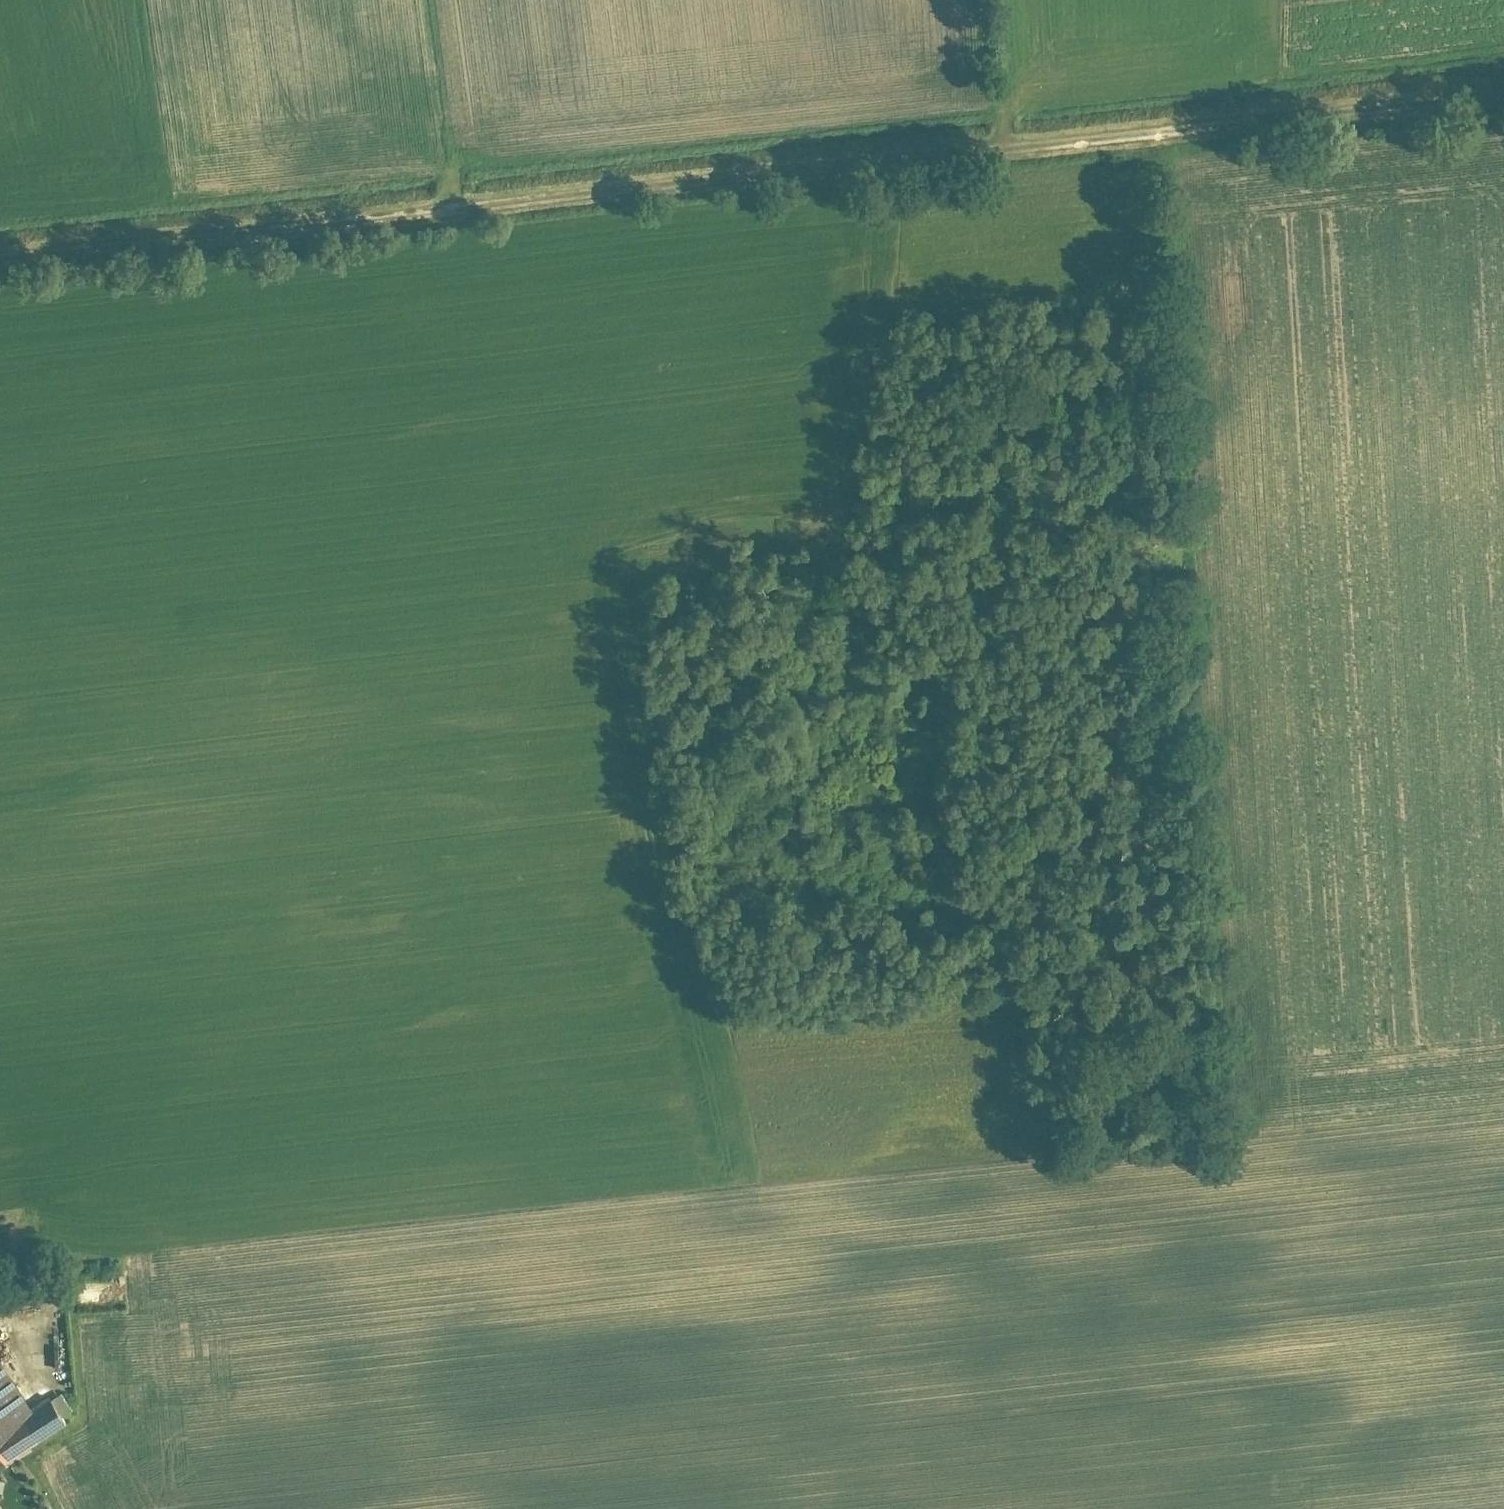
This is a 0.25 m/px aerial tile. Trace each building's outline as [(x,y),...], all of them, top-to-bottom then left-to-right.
[(46,1432),(0,1358),(0,1460),(46,1432)]
